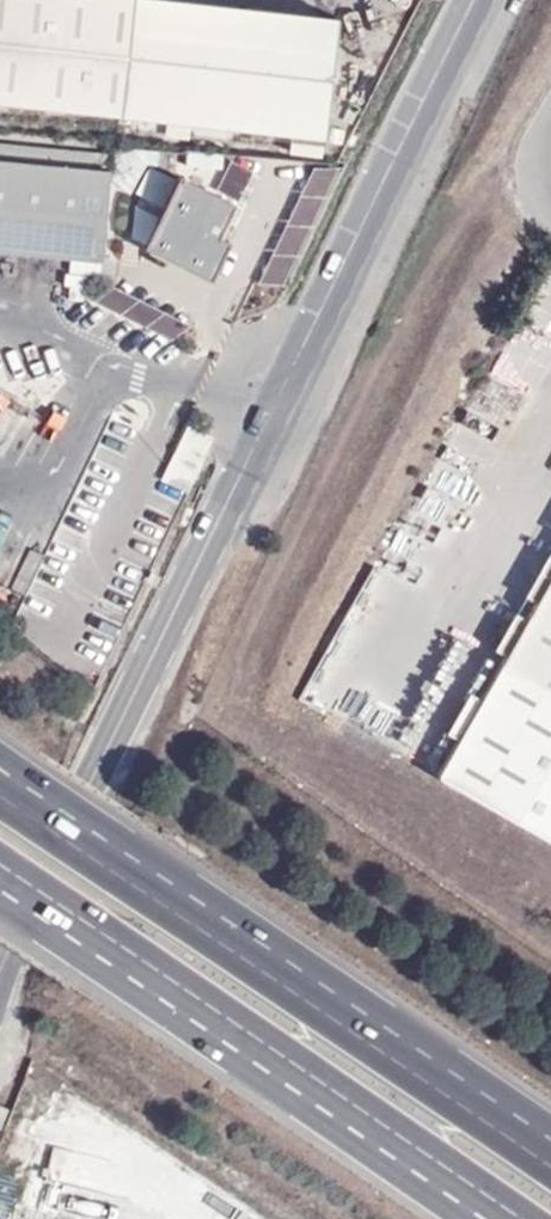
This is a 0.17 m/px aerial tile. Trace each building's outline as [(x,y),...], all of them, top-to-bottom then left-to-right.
[(327,126),(338,3),(304,0),(0,0),(0,91),(327,126)] [(101,260),(111,154),(0,144),(0,250),(101,260)] [(219,235),(234,204),(235,204),(181,178),(179,182),(170,179),(149,199),(150,201),(145,210),(144,210),(140,240),(204,270),(213,251),(222,255),(229,240),(219,235)] [(165,482),(193,490),(210,433),(181,425),(165,482)] [(550,840),(550,584),(440,780),(550,840)]
